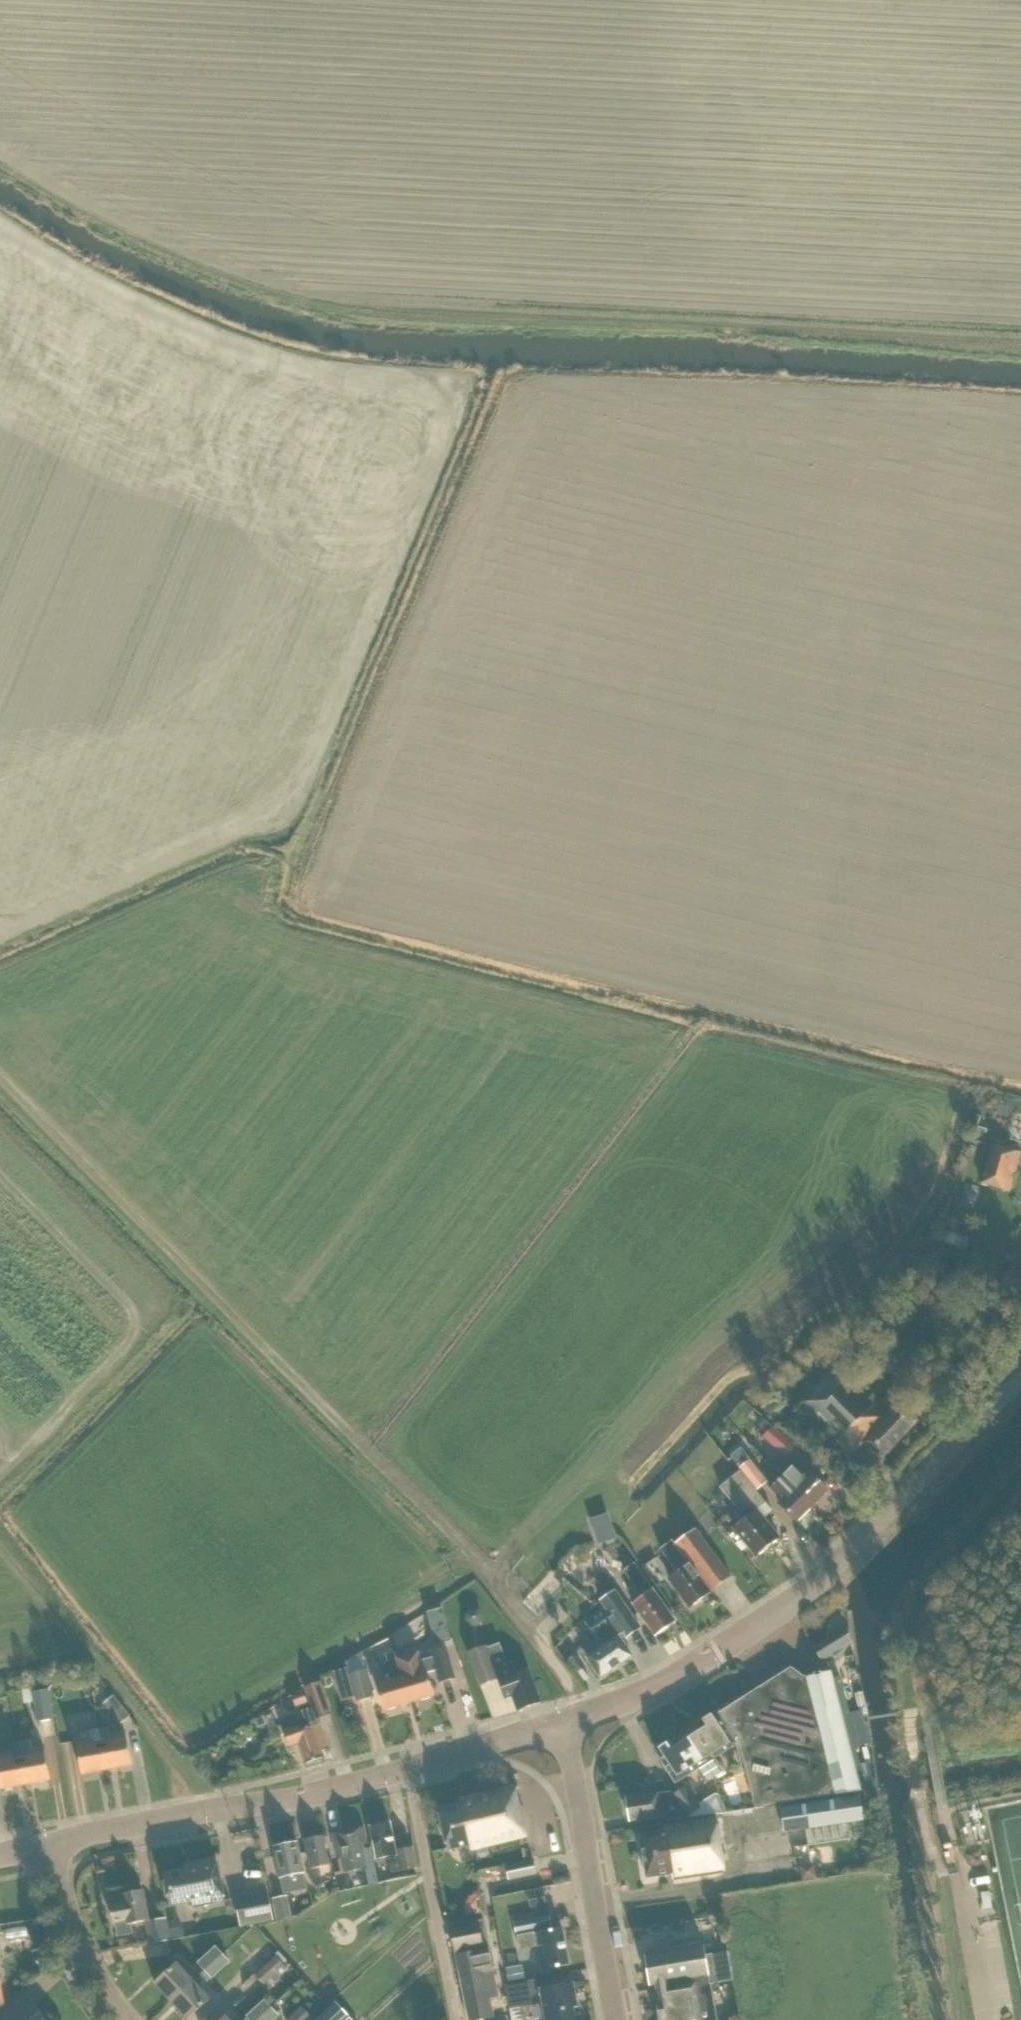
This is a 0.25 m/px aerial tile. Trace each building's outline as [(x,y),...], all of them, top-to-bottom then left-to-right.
[(1020,1135),(1020,1111),(1019,1111),(1018,1116),(994,1111),(990,1128),(1020,1135)] [(1010,1191),(1020,1153),(993,1145),(982,1184),(1010,1191)] [(863,1443),(881,1460),(918,1421),(900,1403),(891,1413),(840,1363),(798,1407),(849,1458),(863,1443)] [(765,1431),(770,1425),(761,1417),(756,1423),(765,1431)] [(764,1438),(787,1457),(796,1446),(773,1426),(764,1438)] [(779,1471),(778,1472),(813,1506),(828,1491),(810,1472),(807,1475),(790,1457),(778,1469),(779,1471)] [(757,1491),(768,1482),(750,1460),(739,1469),(757,1491)] [(740,1472),(721,1487),(746,1519),(734,1528),(757,1557),(779,1539),(763,1519),(772,1512),(740,1472)] [(798,1522),(813,1506),(778,1472),(768,1482),(766,1483),(782,1500),(779,1503),(798,1522)] [(596,1517),(597,1539),(613,1538),(611,1516),(596,1517)] [(731,1577),(695,1529),(675,1544),(672,1541),(661,1550),(677,1572),(669,1579),(691,1608),(731,1577)] [(633,1604),(655,1636),(675,1622),(641,1573),(634,1564),(624,1571),(631,1581),(642,1597),(633,1604)] [(632,1656),(621,1640),(626,1636),(627,1638),(641,1628),(616,1591),(601,1601),(605,1608),(584,1623),(596,1641),(583,1651),(601,1678),(632,1656)] [(484,1614),(479,1609),(471,1608),(466,1613),(466,1621),(471,1626),(478,1626),(483,1621),(484,1614)] [(813,1646),(822,1661),(853,1643),(844,1628),(813,1646)] [(486,1646),(470,1652),(468,1652),(481,1686),(498,1680),(505,1699),(512,1697),(518,1711),(542,1704),(528,1669),(516,1673),(511,1662),(507,1664),(500,1644),(487,1648),(486,1646)] [(418,1653),(397,1660),(409,1704),(433,1697),(427,1674),(436,1671),(440,1682),(455,1678),(446,1647),(431,1651),(433,1659),(421,1662),(418,1653)] [(391,1680),(378,1684),(385,1710),(409,1704),(397,1660),(395,1652),(386,1655),(388,1662),(386,1663),(391,1680)] [(576,1673),(583,1668),(575,1657),(568,1661),(576,1673)] [(717,1715),(736,1744),(740,1742),(756,1806),(863,1790),(833,1672),(806,1679),(791,1668),(717,1715)] [(350,1674),(358,1702),(374,1697),(366,1670),(350,1674)] [(318,1718),(332,1713),(321,1682),(305,1688),(312,1707),(297,1713),(301,1724),(284,1730),(289,1747),(298,1744),(306,1764),(324,1758),(321,1751),(329,1748),(318,1718)] [(33,1692),(38,1722),(54,1719),(49,1690),(33,1692)] [(296,1707),(307,1703),(303,1692),(292,1695),(296,1707)] [(104,1704),(120,1725),(131,1717),(114,1696),(104,1704)] [(723,1772),(715,1758),(736,1744),(717,1715),(687,1734),(715,1777),(723,1772)] [(99,1729),(101,1742),(106,1770),(132,1765),(126,1732),(109,1735),(108,1727),(99,1729)] [(92,1738),(76,1741),(82,1774),(106,1770),(101,1742),(99,1729),(91,1731),(92,1738)] [(657,1753),(676,1783),(698,1769),(706,1782),(715,1777),(687,1734),(657,1753)] [(21,1757),(19,1757),(24,1785),(51,1780),(44,1747),(32,1749),(31,1741),(18,1743),(21,1757)] [(0,1755),(0,1786),(1,1789),(24,1785),(19,1757),(21,1757),(18,1743),(9,1745),(11,1753),(0,1755)] [(688,1817),(701,1808),(686,1787),(673,1796),(688,1817)] [(461,1804),(439,1809),(448,1850),(470,1845),(471,1849),(526,1836),(515,1788),(460,1800),(461,1804)] [(661,1816),(667,1815),(668,1820),(688,1817),(673,1796),(671,1792),(658,1794),(627,1799),(631,1821),(661,1816)] [(781,1807),(785,1833),(863,1820),(860,1795),(781,1807)] [(672,1874),(673,1880),(725,1872),(717,1818),(665,1826),(666,1832),(641,1836),(647,1878),(672,1874)] [(416,1867),(413,1848),(396,1851),(390,1823),(371,1827),(377,1859),(389,1857),(392,1872),(416,1867)] [(363,1845),(367,1844),(364,1828),(333,1835),(337,1856),(341,1855),(345,1872),(368,1868),(363,1845)] [(305,1840),(312,1870),(330,1866),(323,1837),(305,1840)] [(288,1877),(292,1892),(307,1889),(298,1842),(274,1847),(280,1878),(288,1877)] [(185,1864),(186,1869),(164,1873),(170,1906),(192,1902),(193,1907),(225,1901),(216,1858),(185,1864)] [(537,1874),(534,1860),(506,1866),(509,1879),(537,1874)] [(816,1879),(815,1873),(808,1865),(800,1866),(803,1881),(816,1879)] [(533,1909),(550,1905),(546,1887),(529,1891),(533,1909)] [(113,1923),(116,1923),(119,1936),(132,1933),(131,1924),(149,1921),(143,1890),(122,1894),(124,1903),(110,1906),(113,1923)] [(235,1896),(241,1927),(274,1921),(268,1890),(235,1896)] [(467,1915),(483,1912),(480,1895),(470,1896),(464,1906),(467,1915)] [(274,1899),(277,1919),(289,1917),(285,1897),(274,1899)] [(562,1928),(553,1930),(550,1915),(515,1922),(520,1950),(543,1945),(548,1969),(569,1965),(562,1928)] [(168,1919),(146,1922),(150,1944),(172,1941),(168,1919)] [(451,1926),(461,1978),(493,1971),(488,1949),(489,1949),(484,1920),(451,1926)] [(246,1964),(255,1974),(275,1956),(266,1946),(246,1964)] [(706,1955),(704,1946),(645,1956),(650,1985),(655,1984),(659,2006),(657,2006),(659,2019),(717,2019),(711,1984),(733,1980),(728,1952),(706,1955)] [(155,1984),(171,2002),(223,1955),(216,1947),(187,1974),(177,1964),(155,1984)] [(229,1962),(223,1955),(171,2002),(188,2019),(210,2000),(200,1989),(229,1962)] [(256,1975),(266,1985),(266,1984),(270,1989),(281,1979),(279,1977),(288,1969),(276,1957),(256,1975)] [(493,1971),(461,1978),(469,2019),(477,2019),(493,2017),(490,1999),(498,1997),(493,1971)] [(577,2007),(573,1984),(542,1990),(540,1979),(506,1985),(510,2009),(544,2003),(547,2019),(575,2019),(573,2007),(577,2007)] [(272,2008),(265,2001),(247,2017),(248,2018),(246,2019),(259,2019),(272,2008)] [(348,2015),(336,2002),(317,2019),(343,2019),(348,2015)] [(311,2017),(302,2007),(288,2019),(309,2019),(311,2017)] [(259,2019),(273,2019),(278,2015),(272,2008),(259,2019)]
